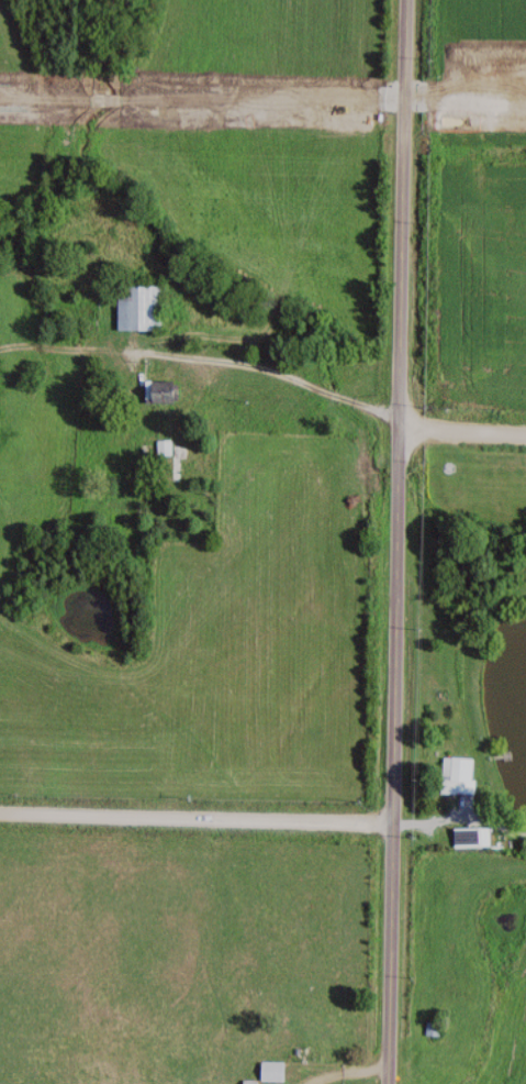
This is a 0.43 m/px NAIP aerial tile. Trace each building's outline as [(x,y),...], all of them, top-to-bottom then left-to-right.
[(124,283),(124,328),(169,328),(169,283),(124,283)] [(184,378),(152,378),(152,401),(184,401),(184,378)] [(188,480),(188,441),(175,441),(175,480),(188,480)] [(440,792),(458,792),(458,756),(440,756),(440,792)] [(451,826),(451,845),(491,845),(491,826),(451,826)] [(427,1020),(426,1033),(440,1034),(440,1020),(427,1020)] [(265,1080),(291,1080),(291,1060),(265,1060),(265,1080)]
